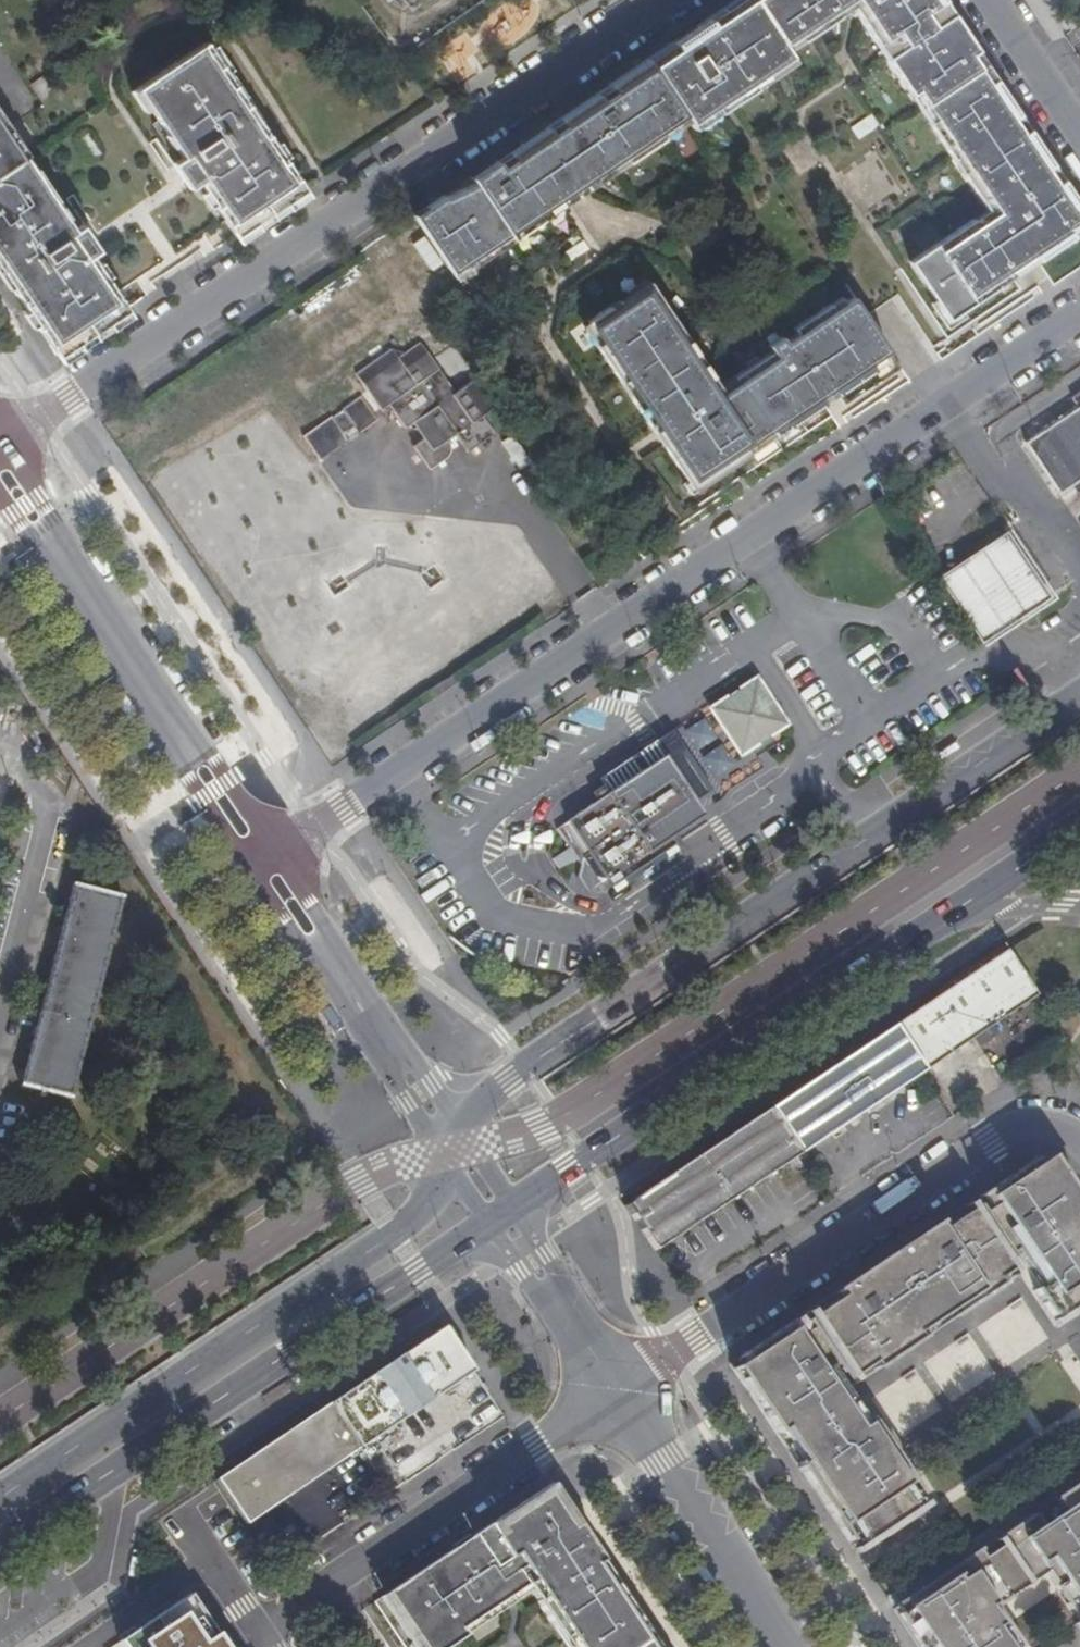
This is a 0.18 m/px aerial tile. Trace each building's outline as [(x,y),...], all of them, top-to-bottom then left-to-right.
[(974,48),(971,43),(949,11),(943,15),(934,1),(936,0),(746,0),(710,24),(706,17),(697,24),(670,42),(674,48),(650,65),(682,113),(687,121),(712,105),(716,111),(753,87),(749,81),(788,54),(784,48),(801,36),(835,14),(829,6),(835,1),(849,4),(874,42),(880,37),(888,50),(882,54),(908,92),(914,88),(933,117),(927,121),(952,158),(958,153),(967,167),(961,172),(986,208),(984,223),(977,227),(971,218),(909,261),(947,319),(997,285),(993,280),(1008,269),(1031,254),(1035,259),(1071,235),(1066,227),(1079,217),(1079,207),(1061,178),(1055,181),(1045,167),(1051,163),(1026,127),(1020,130),(1011,116),(1018,113),(994,77),(988,81),(968,52),(974,48)] [(706,17),(710,24),(746,0),(732,0),(706,17)] [(949,11),(942,0),(936,0),(934,1),(943,15),(949,11)] [(829,6),(835,14),(849,4),(835,1),(829,6)] [(880,37),(874,42),(882,54),(888,50),(880,37)] [(674,48),(670,42),(645,59),(650,65),(674,48)] [(167,136),(175,130),(183,140),(175,147),(183,159),(190,170),(199,183),(207,196),(224,221),(234,237),(304,190),(276,148),(258,122),(253,126),(236,102),(242,99),(205,43),(141,86),(137,90),(167,136)] [(988,81),(994,77),(990,72),(974,48),(968,52),(988,81)] [(749,81),(753,87),(793,60),(788,54),(749,81)] [(555,199),(560,206),(585,189),(580,182),(619,156),(622,161),(623,163),(660,139),(655,131),(682,113),(650,65),(645,59),(605,86),(578,104),(556,119),(560,125),(548,134),(544,128),(505,154),(509,160),(498,167),(494,162),(489,165),(468,179),(472,184),(430,205),(424,209),(428,216),(419,222),(427,239),(444,267),(449,273),(505,234),(509,239),(545,215),(541,209),(555,199)] [(914,88),(908,92),(927,121),(933,117),(914,88)] [(253,126),(258,122),(242,99),(236,102),(253,126)] [(712,105),(687,121),(692,128),(716,111),(712,105)] [(22,159),(4,131),(10,128),(0,113),(0,174),(22,159)] [(655,131),(660,139),(687,121),(682,113),(655,131)] [(1020,130),(1026,127),(1020,117),(1018,113),(1011,116),(1020,130)] [(560,125),(556,119),(544,128),(548,134),(560,125)] [(27,155),(10,128),(4,131),(22,159),(25,157),(27,155)] [(175,147),(183,140),(175,130),(167,136),(175,147)] [(958,153),(952,158),(961,172),(967,167),(958,153)] [(509,160),(505,154),(494,162),(498,167),(509,160)] [(580,182),(585,189),(623,163),(622,161),(619,156),(580,182)] [(6,283),(31,320),(100,272),(79,239),(64,216),(58,220),(52,211),(58,207),(39,179),(34,183),(27,173),(33,169),(25,157),(22,159),(0,174),(0,274),(6,283)] [(190,170),(183,159),(173,165),(190,189),(199,183),(190,170)] [(1055,181),(1061,178),(1051,163),(1045,167),(1055,181)] [(39,179),(33,169),(27,173),(34,183),(39,179)] [(541,209),(545,215),(560,206),(555,199),(541,209)] [(58,220),(64,216),(58,207),(52,211),(58,220)] [(986,208),(971,218),(977,227),(984,223),(986,208)] [(428,216),(424,209),(414,216),(419,222),(428,216)] [(1071,235),(1079,229),(1079,217),(1066,227),(1071,235)] [(511,241),(509,239),(505,234),(449,273),(453,280),(511,241)] [(993,280),(997,285),(1035,259),(1031,254),(1008,269),(993,280)] [(31,320),(55,356),(95,330),(125,309),(100,272),(31,320)] [(655,304),(660,300),(648,281),(609,308),(613,314),(644,293),(645,292),(646,292),(647,293),(648,295),(651,298),(655,304)] [(888,351),(852,298),(833,310),(828,303),(793,326),(793,329),(796,335),(784,343),(780,337),(766,345),(771,352),(733,379),(738,387),(732,391),(719,388),(694,351),(688,356),(679,342),(685,337),(660,300),(655,304),(651,298),(648,295),(647,293),(646,292),(645,292),(644,293),(613,314),(609,308),(588,323),(600,342),(594,346),(620,383),(625,379),(633,392),(628,396),(686,482),(704,470),(710,479),(747,455),(742,448),(782,421),(787,427),(822,403),(818,397),(831,388),(836,394),(873,369),(869,364),(888,351)] [(600,342),(588,323),(582,327),(594,346),(600,342)] [(688,356),(694,351),(685,337),(679,342),(688,356)] [(453,391),(418,341),(395,356),(390,347),(353,373),(378,409),(391,412),(402,427),(410,423),(421,438),(411,446),(427,469),(444,457),(447,453),(448,448),(448,444),(446,438),(453,433),(466,451),(493,433),(480,414),(494,405),(474,377),(453,391)] [(625,379),(620,383),(628,396),(633,392),(625,379)] [(733,379),(719,388),(732,391),(738,387),(733,379)] [(818,397),(822,403),(836,394),(831,388),(818,397)] [(1073,396),(1078,405),(1025,442),(1058,491),(1079,477),(1079,391),(1073,396)] [(327,417),(300,436),(317,460),(346,440),(340,432),(351,425),(357,432),(376,419),(358,396),(344,406),(340,409),(330,417),(327,417)] [(742,448),(747,455),(787,427),(782,421),(742,448)] [(704,470),(686,482),(681,485),(688,495),(710,479),(704,470)] [(1006,533),(940,577),(981,640),(1047,595),(1006,533)] [(754,683),(717,708),(716,714),(738,745),(740,747),(743,748),(747,748),(781,724),(782,722),(782,718),(757,683),(756,682),(754,683)] [(621,881),(662,853),(674,846),(673,843),(670,840),(705,816),(696,801),(709,792),(684,754),(663,767),(660,762),(653,759),(648,758),(639,764),(607,784),(605,785),(610,794),(586,810),(569,823),(589,854),(583,859),(577,878),(588,895),(618,875),(621,881)] [(607,784),(639,764),(636,759),(604,779),(607,784)] [(122,880),(69,867),(22,1064),(75,1077),(122,880)] [(896,1023),(898,1026),(1009,951),(1008,948),(963,978),(896,1023)] [(1009,951),(898,1026),(927,1070),(1038,995),(1009,951)] [(894,1027),(772,1109),(802,1154),(861,1114),(925,1072),(894,1027)] [(655,1251),(657,1250),(802,1154),(772,1109),(625,1208),(655,1251)] [(1037,1160),(1040,1166),(1051,1159),(1047,1154),(1037,1160)] [(1062,1199),(1067,1197),(1073,1192),(1065,1180),(1051,1159),(1040,1166),(1062,1199)] [(939,1226),(821,1306),(824,1311),(807,1323),(803,1317),(745,1355),(750,1362),(736,1370),(751,1392),(779,1434),(785,1431),(808,1464),(802,1468),(851,1542),(864,1532),(873,1546),(932,1507),(874,1422),(869,1425),(861,1431),(840,1398),(836,1392),(842,1387),(852,1380),(887,1356),(909,1341),(949,1314),(953,1320),(966,1312),(962,1306),(981,1293),(984,1298),(1003,1286),(994,1273),(1011,1262),(1008,1256),(1017,1250),(1020,1255),(1043,1287),(1058,1310),(1066,1307),(1072,1316),(1073,1318),(1079,1313),(1079,1216),(1067,1197),(1062,1199),(1040,1166),(1037,1160),(983,1196),(986,1202),(979,1206),(984,1213),(970,1223),(965,1217),(943,1231),(939,1226)] [(1073,1192),(1067,1197),(1079,1216),(1079,1202),(1073,1192)] [(986,1202),(983,1196),(963,1210),(939,1226),(943,1231),(965,1217),(970,1223),(984,1213),(979,1206),(986,1202)] [(1008,1256),(1011,1262),(1020,1255),(1017,1250),(1008,1256)] [(994,1273),(1003,1286),(1020,1274),(1011,1262),(994,1273)] [(1058,1310),(1043,1287),(1036,1291),(1058,1323),(1072,1316),(1066,1307),(1058,1310)] [(962,1306),(966,1312),(984,1298),(981,1293),(962,1306)] [(824,1311),(821,1306),(812,1311),(803,1317),(807,1323),(824,1311)] [(949,1314),(909,1341),(913,1348),(953,1320),(949,1314)] [(384,1368),(328,1405),(333,1412),(360,1448),(472,1373),(443,1329),(394,1361),(384,1368)] [(750,1362),(745,1355),(732,1364),(736,1370),(750,1362)] [(887,1356),(852,1380),(856,1386),(891,1362),(887,1356)] [(840,1398),(847,1393),(842,1387),(836,1392),(840,1398)] [(861,1431),(869,1425),(853,1402),(847,1393),(840,1398),(861,1431)] [(328,1405),(216,1480),(230,1500),(246,1525),(360,1448),(333,1412),(328,1405)] [(785,1431),(779,1434),(788,1447),(802,1468),(808,1464),(785,1431)] [(553,1485),(545,1491),(573,1530),(580,1526),(553,1485)] [(1065,1507),(1079,1497),(1079,1488),(1061,1501),(1065,1507)] [(629,1598),(612,1574),(580,1526),(573,1530),(545,1491),(389,1596),(423,1646),(453,1646),(468,1637),(464,1631),(534,1583),(546,1600),(540,1603),(556,1628),(562,1625),(578,1646),(651,1646),(621,1603),(629,1598)] [(1050,1573),(1060,1589),(1069,1583),(1079,1601),(1072,1606),(1079,1619),(1079,1497),(1065,1507),(1051,1515),(1055,1520),(1047,1526),(1040,1514),(1009,1535),(1033,1572),(1045,1564),(1050,1573)] [(864,1532),(851,1542),(851,1543),(860,1555),(873,1546),(864,1532)] [(901,1607),(906,1615),(959,1578),(963,1582),(978,1572),(1001,1608),(1050,1573),(1045,1564),(1033,1572),(1009,1535),(1002,1539),(1007,1546),(988,1559),(984,1552),(901,1607)] [(906,1615),(927,1646),(1027,1646),(1023,1640),(1013,1646),(1001,1629),(1010,1623),(1001,1608),(978,1572),(963,1582),(959,1578),(906,1615)] [(1069,1583),(1060,1589),(1072,1606),(1079,1601),(1069,1583)] [(201,1613),(190,1595),(183,1599),(127,1635),(120,1639),(125,1646),(223,1646),(201,1613)] [(629,1598),(621,1603),(651,1646),(661,1646),(629,1598)] [(906,1615),(901,1617),(912,1634),(921,1646),(927,1646),(906,1615)] [(1023,1640),(1010,1623),(1001,1629),(1013,1646),(1023,1640)]
